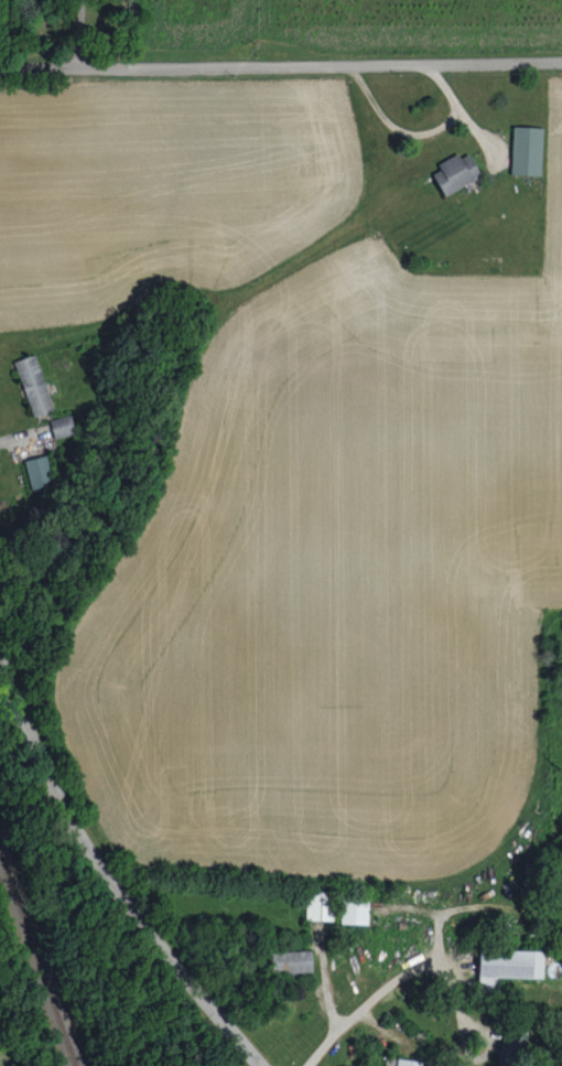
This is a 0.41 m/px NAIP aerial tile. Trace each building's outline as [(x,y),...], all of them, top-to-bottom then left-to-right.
[(511,174),(541,175),(542,127),(512,126),(511,174)] [(442,194),(480,177),(470,153),(460,158),(458,154),(437,163),(440,169),(432,173),(442,194)] [(30,416),(52,410),(37,354),(15,360),(30,416)] [(54,438),(75,433),(70,414),(49,419),(54,438)] [(30,488),(52,484),(47,455),(24,459),(30,488)] [(332,920),(333,893),(307,892),(306,920),(332,920)] [(367,924),(368,899),(341,898),(341,923),(367,924)] [(271,952),(272,972),(312,971),(312,950),(271,952)] [(543,951),(478,951),(478,988),(496,989),(496,977),(543,978),(543,951)] [(525,1035),(503,1031),(496,1065),(519,1065),(525,1035)]
